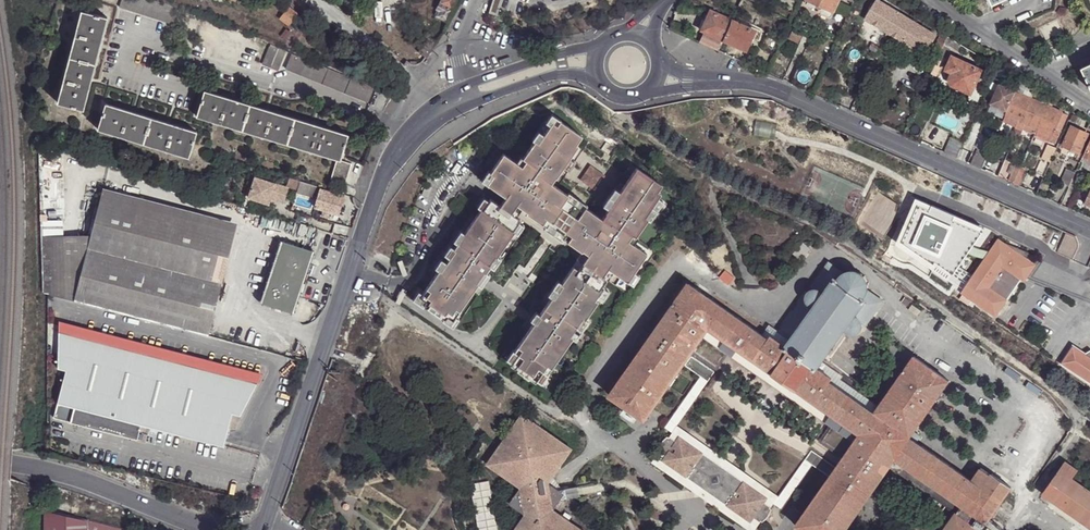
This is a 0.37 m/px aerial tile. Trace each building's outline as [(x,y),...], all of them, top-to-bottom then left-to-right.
[(439,18),(447,22),(458,0),(443,0),(437,11),(442,13),(439,18)] [(832,17),(835,12),(807,0),(804,5),(832,17)] [(807,0),(835,12),(835,11),(840,0),(807,0)] [(851,0),(840,0),(835,11),(847,16),(854,1),(851,0)] [(886,32),(897,13),(877,1),(874,7),(871,10),(866,20),(886,32)] [(84,109),(109,17),(82,10),(58,102),(84,109)] [(723,40),(731,22),(710,12),(702,31),(704,32),(699,43),(717,51),(722,40),(723,40)] [(289,13),(280,24),(288,31),(298,20),(289,13)] [(936,37),(897,13),(886,32),(916,51),(920,44),(923,46),(925,43),(930,46),(936,37)] [(680,26),(672,22),(670,29),(677,33),(680,26)] [(754,32),(731,22),(723,40),(747,51),(754,32)] [(803,35),(792,31),(788,41),(798,45),(803,35)] [(949,37),(943,34),(936,47),(943,50),(944,46),(948,39),(949,37)] [(418,53),(425,58),(435,45),(428,39),(418,53)] [(287,51),(271,45),(264,64),(279,71),(287,51)] [(944,46),(943,50),(938,60),(944,63),(950,48),(944,46)] [(372,87),(293,54),(286,69),(367,102),(372,87)] [(983,71),(953,58),(947,72),(953,74),(950,81),(952,87),(972,95),(983,71)] [(938,60),(933,71),(931,76),(937,79),(944,63),(938,60)] [(1005,71),(998,68),(996,73),(1003,76),(1005,71)] [(1038,91),(1022,81),(1017,93),(1034,101),(1038,91)] [(1008,113),(1017,93),(1001,85),(992,106),(1008,113)] [(336,160),(340,161),(348,135),(206,90),(198,117),(336,160)] [(1034,101),(1017,93),(1008,113),(1006,116),(1020,122),(1017,128),(1021,130),(1034,101)] [(1048,107),(1034,101),(1021,130),(1024,131),(1025,129),(1027,125),(1038,129),(1048,107)] [(107,103),(99,128),(190,157),(198,132),(107,103)] [(1063,114),(1048,107),(1038,129),(1036,134),(1036,136),(1053,144),(1058,133),(1061,134),(1064,127),(1062,126),(1067,117),(1063,116),(1063,114)] [(560,120),(551,114),(545,123),(549,126),(552,123),(556,126),(559,121),(560,121),(560,120)] [(1020,122),(1006,116),(1003,122),(1017,128),(1020,122)] [(1079,118),(1073,116),(1070,122),(1076,124),(1079,118)] [(576,144),(581,136),(560,121),(559,121),(556,126),(552,123),(549,126),(543,135),(537,143),(534,141),(533,142),(523,158),(522,159),(525,161),(521,167),(516,163),(503,154),(490,172),(489,173),(492,176),(486,184),(505,197),(499,206),(490,199),(488,201),(482,210),(481,209),(480,210),(464,233),(463,234),(464,235),(458,244),(457,243),(456,244),(453,248),(452,249),(454,250),(448,259),(446,262),(440,271),(438,270),(437,271),(421,294),(419,297),(425,301),(423,305),(424,305),(443,318),(444,319),(446,316),(452,320),(454,317),(476,285),(485,272),(489,267),(490,266),(488,265),(494,256),(496,257),(497,256),(513,233),(513,232),(512,231),(518,222),(519,220),(516,217),(510,214),(516,205),(521,209),(528,213),(527,214),(544,226),(545,227),(548,224),(564,235),(562,239),(563,239),(580,251),(581,251),(581,250),(587,254),(581,263),(582,263),(577,270),(572,267),(560,284),(560,285),(561,286),(552,298),(551,297),(550,298),(539,314),(533,323),(514,351),(513,351),(517,354),(510,364),(510,365),(534,382),(535,381),(542,371),(546,374),(546,373),(570,339),(571,338),(569,337),(581,319),(583,321),(584,320),(596,303),(593,301),(596,297),(602,288),(600,286),(605,279),(601,276),(607,268),(613,272),(626,281),(633,271),(646,253),(633,244),(627,240),(631,235),(634,237),(635,236),(646,219),(647,219),(643,217),(657,197),(659,194),(656,191),(661,185),(635,168),(619,192),(606,209),(604,212),(605,213),(601,219),(585,208),(584,207),(582,210),(575,206),(565,199),(567,195),(566,194),(550,183),(555,177),(555,178),(563,167),(569,158),(578,146),(576,144)] [(1027,125),(1025,129),(1036,134),(1038,129),(1027,125)] [(1089,136),(1073,128),(1064,147),(1082,154),(1089,136)] [(531,141),(533,142),(534,141),(537,143),(543,135),(538,131),(531,141)] [(951,141),(945,153),(957,159),(959,155),(962,146),(951,141)] [(1058,149),(1048,145),(1035,172),(1045,177),(1058,149)] [(971,165),(981,170),(988,154),(978,150),(971,165)] [(521,156),(516,163),(521,167),(525,161),(522,159),(523,158),(521,156)] [(995,160),(988,157),(982,170),(989,173),(995,160)] [(575,162),(569,158),(563,167),(568,171),(575,162)] [(352,165),(340,161),(336,160),(330,181),(346,185),(352,165)] [(1013,163),(1007,160),(1003,169),(1010,172),(1013,163)] [(360,167),(352,165),(346,185),(354,188),(360,167)] [(1018,165),(1010,182),(1014,184),(1021,167),(1018,165)] [(1027,169),(1021,167),(1014,184),(1020,187),(1027,169)] [(1069,189),(1076,174),(1066,170),(1061,185),(1069,189)] [(481,180),(486,184),(492,176),(489,173),(490,172),(488,171),(481,180)] [(275,196),(274,198),(283,201),(288,187),(287,187),(254,176),(247,197),(268,203),(270,197),(270,194),(275,196)] [(288,187),(297,190),(300,181),(290,178),(287,187),(288,187)] [(314,198),(318,187),(300,181),(297,190),(296,193),(314,198)] [(102,194),(235,228),(237,222),(104,188),(102,194)] [(613,188),(601,205),(606,209),(619,192),(613,188)] [(322,210),(330,212),(339,215),(345,196),(320,189),(315,207),(322,210)] [(568,192),(566,194),(567,195),(565,199),(575,206),(582,210),(584,207),(585,208),(586,206),(568,192)] [(91,236),(75,299),(99,305),(207,334),(235,228),(102,194),(91,236)] [(657,197),(643,217),(647,219),(646,219),(648,221),(662,201),(657,197)] [(476,207),(480,210),(481,209),(482,210),(488,201),(483,198),(476,207)] [(516,205),(510,214),(516,217),(521,209),(516,205)] [(518,222),(512,231),(513,232),(513,233),(516,235),(523,226),(518,222)] [(544,226),(542,229),(551,236),(561,242),(563,239),(562,239),(564,235),(548,224),(545,227),(544,226)] [(1055,251),(1071,258),(1078,242),(1079,240),(1079,238),(1078,237),(1077,236),(1077,235),(1065,230),(1055,251)] [(460,231),(452,242),(456,244),(457,243),(458,244),(464,235),(463,234),(464,233),(460,231)] [(631,235),(627,240),(633,244),(637,237),(635,236),(634,237),(631,235)] [(966,269),(972,272),(960,289),(996,313),(1021,276),(1011,269),(1017,260),(1020,262),(1028,256),(1031,254),(1031,253),(1032,251),(1031,250),(1030,249),(1020,245),(1017,249),(997,235),(966,269)] [(48,290),(47,292),(75,299),(91,236),(41,237),(40,237),(41,288),(48,290)] [(280,240),(267,280),(277,284),(274,293),(267,290),(264,301),(261,299),(260,302),(293,313),(314,251),(280,240)] [(811,249),(804,242),(793,254),(800,261),(811,249)] [(449,246),(443,255),(448,259),(454,250),(452,249),(453,248),(449,246)] [(580,251),(575,258),(581,263),(587,254),(581,250),(581,251),(580,251)] [(490,266),(489,267),(493,270),(500,259),(497,256),(496,257),(494,256),(488,265),(490,266)] [(1011,269),(1021,276),(1024,278),(1036,262),(1028,256),(1020,262),(1017,260),(1011,269)] [(440,259),(434,268),(437,271),(438,270),(440,271),(446,262),(440,259)] [(838,279),(840,276),(842,271),(828,262),(812,286),(815,289),(819,290),(824,293),(834,279),(832,277),(833,276),(838,279)] [(607,268),(601,276),(605,279),(607,280),(613,272),(607,268)] [(850,271),(840,276),(838,279),(833,276),(832,277),(834,279),(824,293),(819,290),(815,289),(811,289),(808,292),(806,295),(807,300),(809,303),(814,306),(812,308),(813,309),(807,318),(806,318),(805,319),(804,318),(803,320),(804,320),(803,322),(804,322),(797,332),(796,331),(795,332),(794,332),(793,333),(794,334),(793,335),(795,336),(792,339),(787,346),(784,350),(783,351),(813,372),(814,371),(817,367),(820,362),(824,357),(825,357),(826,356),(827,357),(828,355),(827,354),(828,353),(827,352),(834,343),(835,344),(836,343),(837,344),(838,342),(837,341),(838,340),(836,339),(843,330),(844,331),(845,329),(851,333),(853,334),(857,333),(861,330),(862,327),(862,322),(861,319),(854,314),(864,300),(866,302),(867,300),(863,297),(866,293),(867,289),(868,283),(870,283),(869,282),(867,282),(865,276),(866,275),(865,274),(864,275),(858,271),(859,269),(857,269),(856,271),(851,270),(851,268),(849,269),(850,271)] [(972,272),(966,269),(955,273),(955,285),(960,289),(972,272)] [(633,271),(626,281),(630,283),(636,273),(633,271)] [(485,272),(476,285),(480,288),(485,280),(489,275),(485,272)] [(277,284),(267,280),(264,290),(261,299),(264,301),(267,290),(274,293),(277,284)] [(556,281),(546,296),(550,298),(551,297),(552,298),(561,286),(560,285),(560,284),(556,281)] [(685,365),(691,357),(694,352),(715,367),(726,353),(718,348),(724,339),(843,423),(839,431),(830,426),(821,441),(844,456),(836,468),(830,476),(795,526),(800,529),(846,529),(883,477),(895,459),(900,462),(960,505),(955,512),(943,529),(980,529),(988,518),(1009,488),(991,475),(980,467),(970,481),(916,443),(909,438),(914,433),(949,381),(914,356),(877,407),(873,413),(830,382),(814,371),(813,372),(783,351),(784,350),(761,336),(688,284),(610,397),(645,421),(685,365)] [(608,292),(602,288),(596,297),(601,301),(608,292)] [(869,290),(866,293),(863,297),(867,300),(866,302),(864,300),(854,314),(861,319),(862,322),(866,324),(883,300),(869,290)] [(419,297),(421,294),(418,291),(411,300),(422,308),(424,305),(423,305),(425,301),(419,297)] [(780,331),(792,339),(795,336),(793,335),(794,334),(793,333),(794,332),(795,332),(796,331),(797,332),(804,322),(803,322),(804,320),(803,320),(804,318),(805,319),(806,318),(807,318),(813,309),(812,308),(814,306),(809,303),(807,300),(803,297),(780,331)] [(531,317),(529,320),(533,323),(539,314),(535,312),(531,317)] [(452,320),(446,316),(444,319),(443,318),(441,321),(452,328),(458,319),(454,317),(452,320)] [(581,319),(569,337),(571,338),(570,339),(573,342),(587,322),(584,320),(583,321),(581,319)] [(59,320),(58,332),(257,383),(262,372),(59,320)] [(764,331),(787,346),(792,339),(780,331),(769,324),(764,331)] [(761,336),(784,350),(787,346),(764,331),(761,336)] [(257,383),(58,332),(58,368),(66,370),(57,402),(74,407),(70,421),(137,439),(141,424),(207,441),(211,427),(227,431),(232,413),(240,415),(257,383)] [(830,426),(839,431),(843,423),(724,339),(718,348),(726,353),(778,390),(830,426)] [(1089,346),(1080,351),(1070,345),(1060,360),(1089,380),(1089,348),(1089,346)] [(512,350),(505,360),(510,364),(517,354),(513,351),(514,351),(512,350)] [(675,433),(671,438),(676,441),(680,436),(712,459),(713,465),(730,477),(736,476),(769,499),(765,504),(770,507),(773,502),(782,508),(813,464),(830,476),(836,468),(812,451),(779,499),(728,464),(676,426),(713,373),(691,357),(685,365),(702,377),(667,427),(675,433)] [(836,373),(820,362),(817,367),(832,378),(834,377),(836,373)] [(832,378),(817,367),(814,371),(830,382),(832,378)] [(542,371),(535,381),(540,385),(548,374),(546,373),(546,374),(542,371)] [(873,413),(877,407),(834,377),(832,378),(830,382),(873,413)] [(558,470),(572,451),(523,416),(487,466),(521,489),(521,493),(518,493),(510,505),(521,513),(525,513),(526,517),(516,529),(579,529),(554,512),(553,508),(557,508),(562,501),(561,495),(560,491),(554,487),(549,488),(549,484),(546,482),(555,468),(558,470)] [(227,431),(211,427),(207,441),(223,446),(227,431)] [(921,437),(914,433),(909,438),(916,443),(921,437)] [(676,441),(671,438),(670,437),(669,438),(668,437),(665,439),(661,444),(658,451),(660,452),(659,453),(660,454),(665,457),(661,462),(694,485),(699,484),(717,496),(717,501),(751,525),(754,520),(759,523),(760,524),(761,523),(762,524),(764,522),(769,517),(772,511),(770,510),(771,508),(770,507),(765,504),(769,499),(736,476),(730,477),(713,465),(712,459),(680,436),(676,441)] [(660,454),(657,459),(653,463),(699,495),(710,503),(748,529),(754,529),(759,523),(754,520),(751,525),(717,501),(717,496),(699,484),(694,485),(661,462),(665,457),(660,454)] [(894,470),(900,462),(895,459),(883,477),(887,480),(894,470)] [(894,470),(955,512),(960,505),(900,462),(894,470)] [(1043,493),(1054,502),(1071,478),(1077,471),(1070,466),(1066,463),(1043,493)] [(549,484),(558,470),(555,468),(546,482),(549,484)] [(1054,502),(1089,527),(1089,492),(1071,478),(1054,502)] [(471,485),(479,529),(498,529),(489,481),(471,485)] [(46,510),(46,529),(90,529),(90,521),(66,514),(46,510)] [(988,518),(980,529),(1000,529),(1001,528),(988,518)] [(90,521),(90,529),(130,529),(90,521)]
